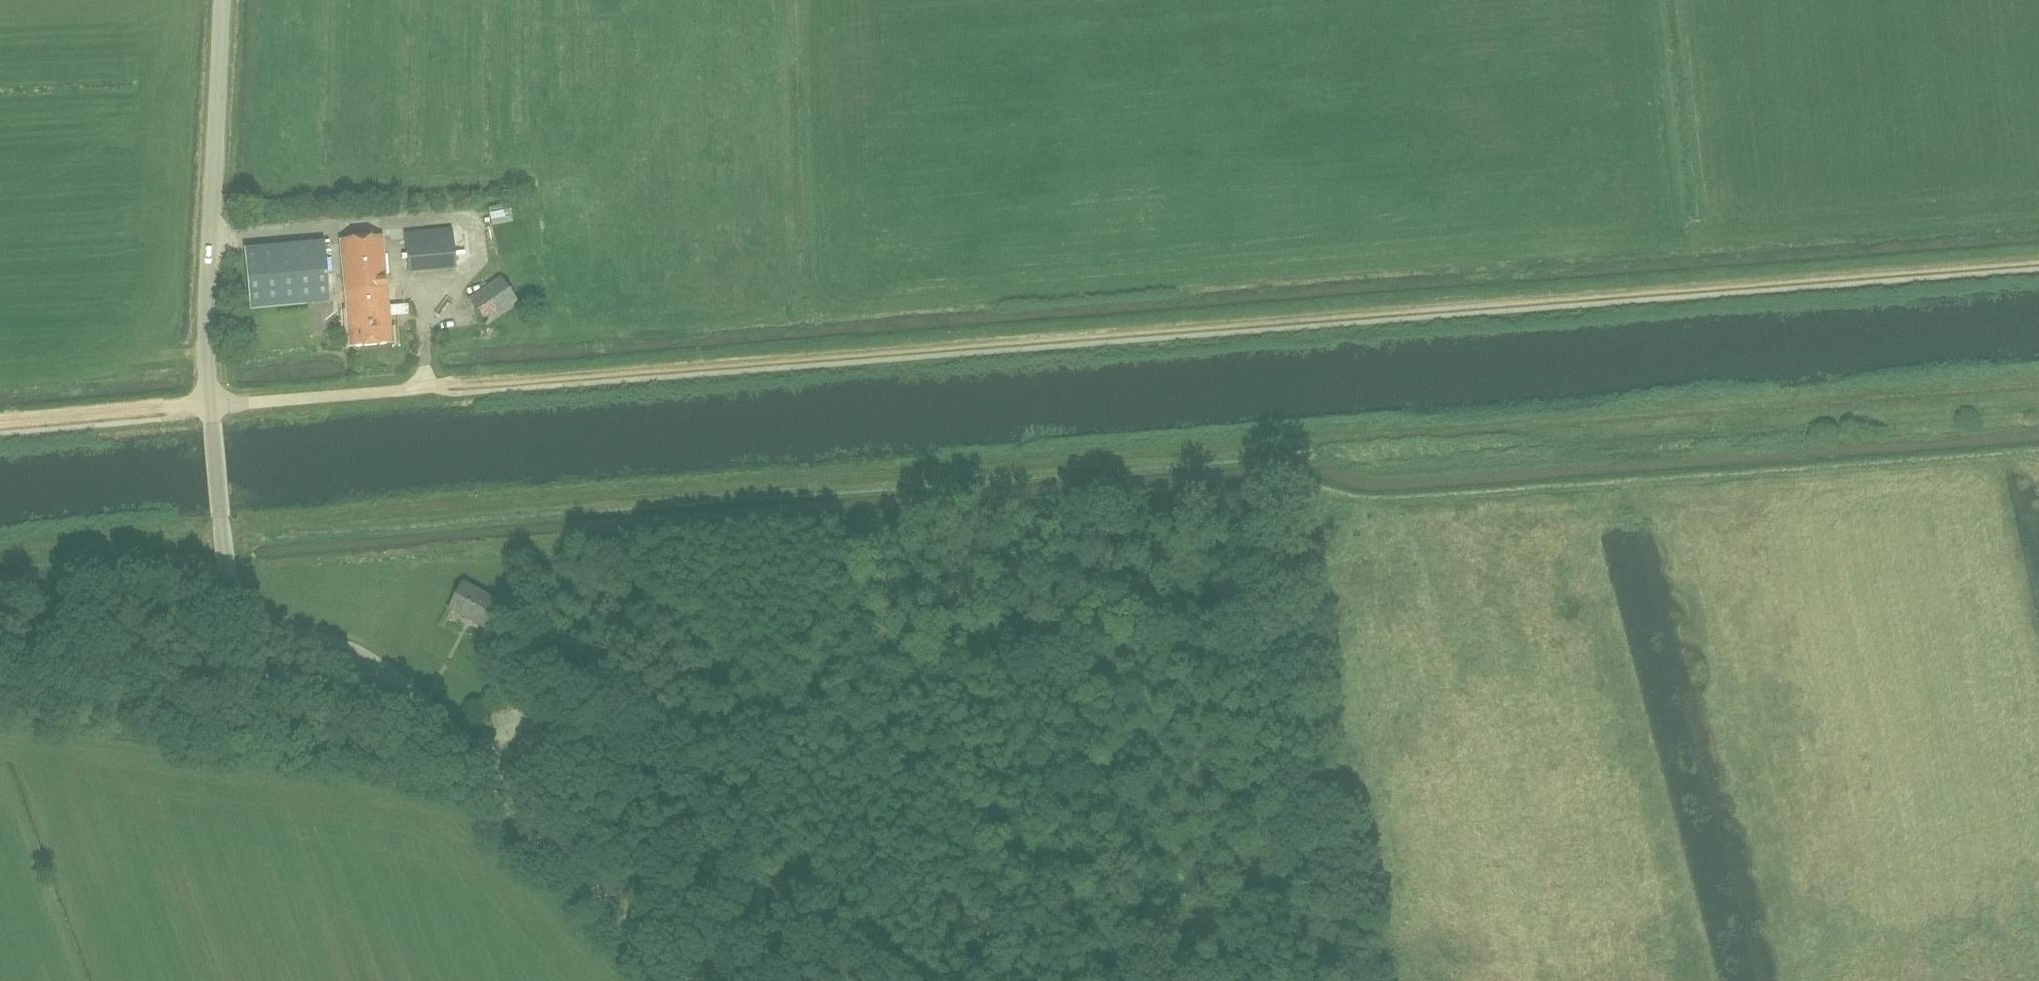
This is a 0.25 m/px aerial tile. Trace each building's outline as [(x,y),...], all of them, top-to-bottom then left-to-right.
[(496,204),(499,218),(519,214),(515,200),(496,204)] [(407,274),(455,269),(452,228),(403,231),(407,274)] [(350,348),(390,344),(381,235),(340,239),(350,348)] [(249,310),(329,302),(324,242),(243,249),(249,310)] [(467,300),(484,325),(517,301),(499,276),(467,300)] [(488,628),(501,603),(465,583),(451,609),(488,628)]
